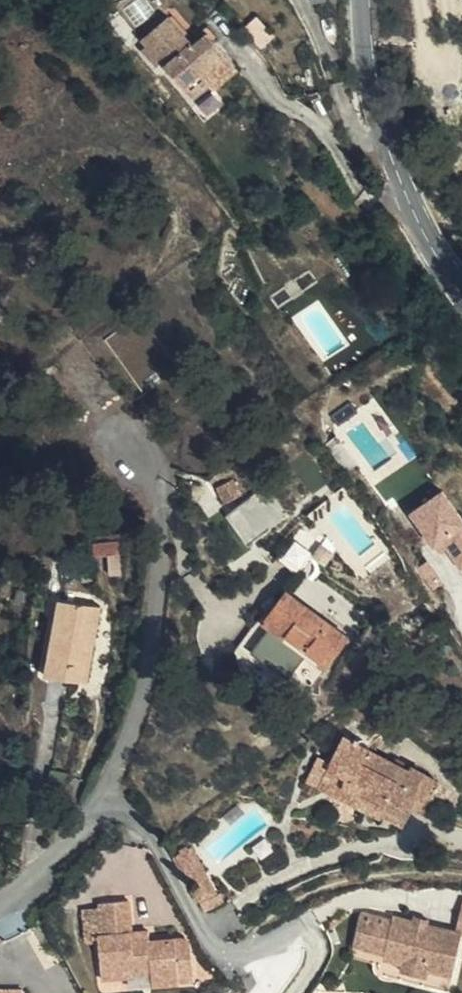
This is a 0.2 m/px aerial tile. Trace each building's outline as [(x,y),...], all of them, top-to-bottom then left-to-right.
[(198,68),(173,38),(144,62),(149,67),(145,71),(160,89),(164,85),(194,120),(209,108),(206,105),(231,86),(217,67),(223,62),(213,52),(207,55),(210,59),(198,68)] [(214,115),(239,96),(231,86),(206,105),(209,108),(214,115)] [(208,501),(204,489),(190,489),(199,505),(208,501)] [(208,489),(204,489),(208,501),(213,499),(208,489)] [(237,534),(259,517),(238,489),(216,505),(237,534)] [(437,570),(461,553),(461,549),(423,492),(388,516),(409,547),(417,541),(437,570)] [(254,561),(274,576),(293,554),(273,537),(254,561)] [(261,589),(253,597),(291,625),(297,618),(261,589)] [(84,685),(92,649),(84,647),(85,639),(93,640),(100,609),(83,605),(85,597),(64,593),(64,600),(59,601),(44,678),(84,685)] [(253,597),(244,609),(236,619),(293,665),(318,634),(297,618),(291,625),(253,597)] [(84,647),(92,649),(93,640),(85,639),(84,647)] [(353,800),(348,809),(365,819),(368,815),(389,827),(402,805),(396,801),(402,793),(409,797),(418,783),(397,770),(394,774),(352,750),(355,747),(348,743),(349,739),(342,735),(339,738),(331,734),(313,766),(335,779),(331,788),(353,800)] [(292,779),(348,809),(353,800),(331,788),(335,779),(313,766),(302,760),(292,779)] [(130,901),(103,902),(103,906),(85,908),(88,940),(100,939),(103,978),(134,977),(135,973),(151,972),(152,985),(180,982),(179,960),(193,960),(193,950),(191,946),(188,943),(185,942),(184,942),(180,941),(149,943),(133,944),(132,933),(130,901)] [(450,987),(461,937),(461,931),(394,915),(393,920),(362,913),(351,956),(383,964),(381,971),(450,987)] [(198,929),(205,925),(201,918),(194,922),(198,929)] [(148,932),(132,933),(133,944),(149,943),(148,932)] [(179,960),(180,982),(195,982),(193,960),(179,960)]
